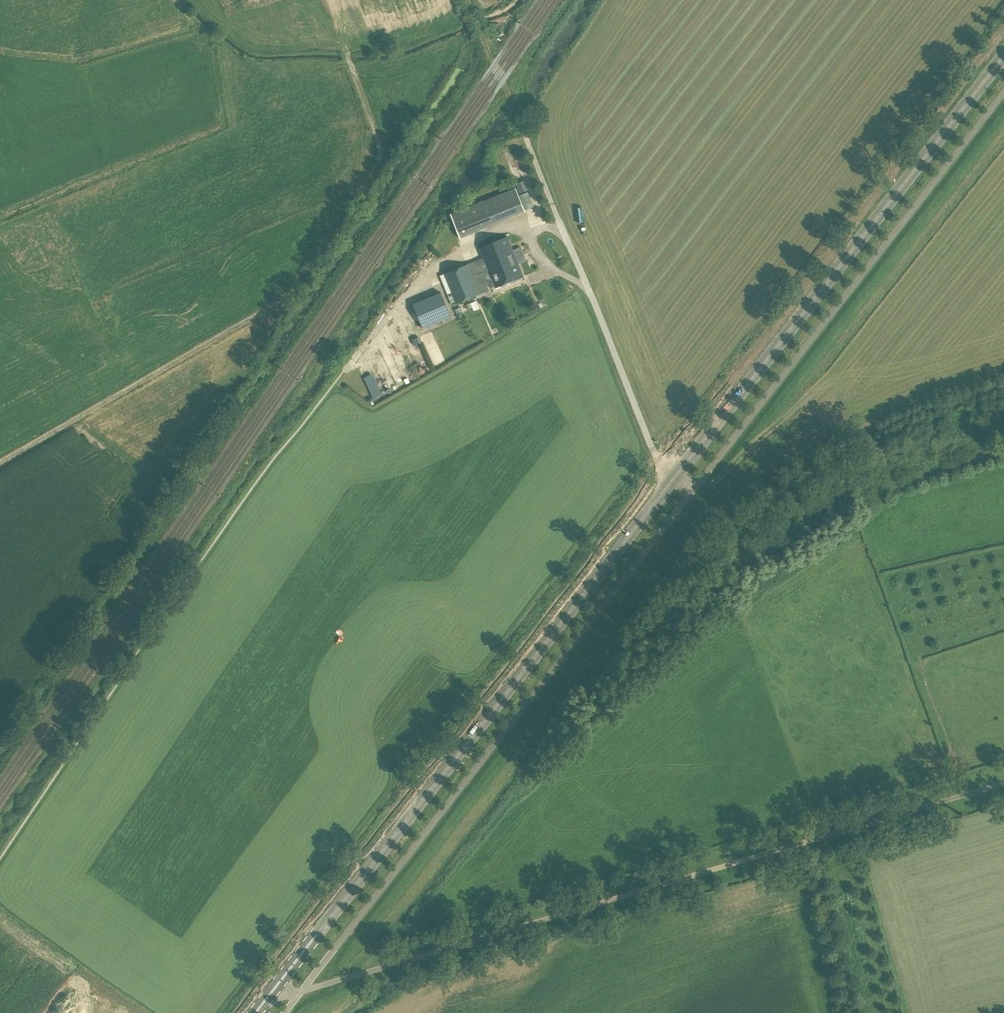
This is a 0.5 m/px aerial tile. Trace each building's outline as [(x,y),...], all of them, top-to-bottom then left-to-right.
[(479,230),(480,230),(525,212),(515,187),(471,206),(449,214),(459,238),(479,230)] [(531,190),(523,192),(526,203),(533,201),(531,190)] [(480,248),(484,258),(489,270),(479,274),(473,277),(476,286),(488,281),(491,288),(495,286),(496,287),(524,276),(508,236),(480,248)] [(474,262),(468,265),(473,277),(479,274),(474,262)] [(451,293),(448,294),(453,305),(480,295),(476,286),(473,277),(468,265),(444,274),(451,293)] [(441,293),(413,305),(423,329),(451,317),(441,293)] [(480,299),(473,301),(477,312),(483,310),(480,299)]
